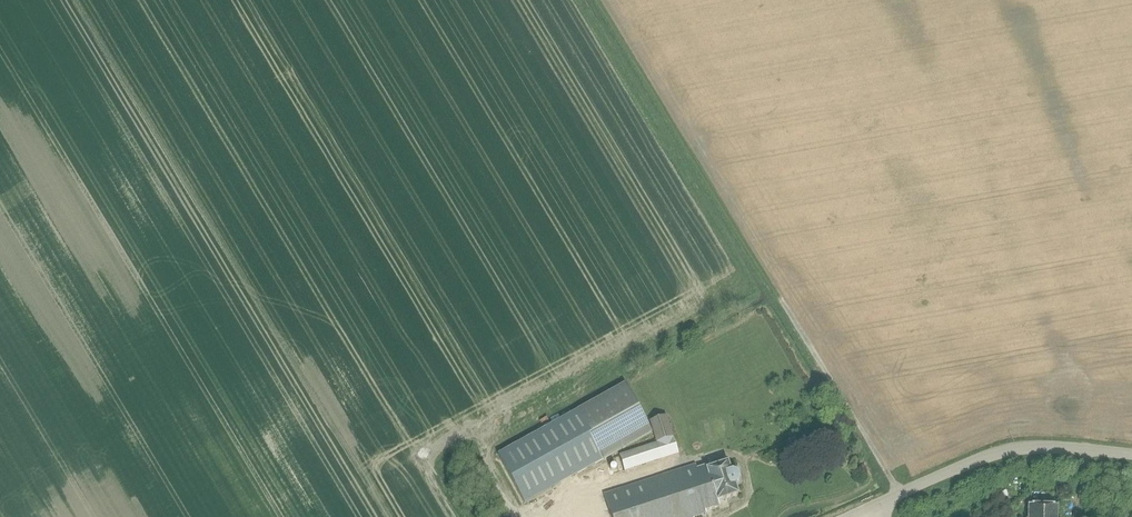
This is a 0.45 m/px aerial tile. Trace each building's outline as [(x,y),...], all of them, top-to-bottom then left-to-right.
[(625,384),(497,455),(524,503),(604,459),(604,460),(652,433),(625,384)] [(657,443),(618,456),(624,472),(679,454),(666,416),(650,421),(657,443)] [(623,488),(603,495),(610,516),(696,516),(707,513),(706,511),(719,506),(718,503),(738,496),(735,485),(740,479),(738,474),(731,472),(727,462),(707,469),(706,465),(696,469),(695,464),(623,488)] [(1056,507),(1030,506),(1029,516),(1056,516),(1056,507)]
